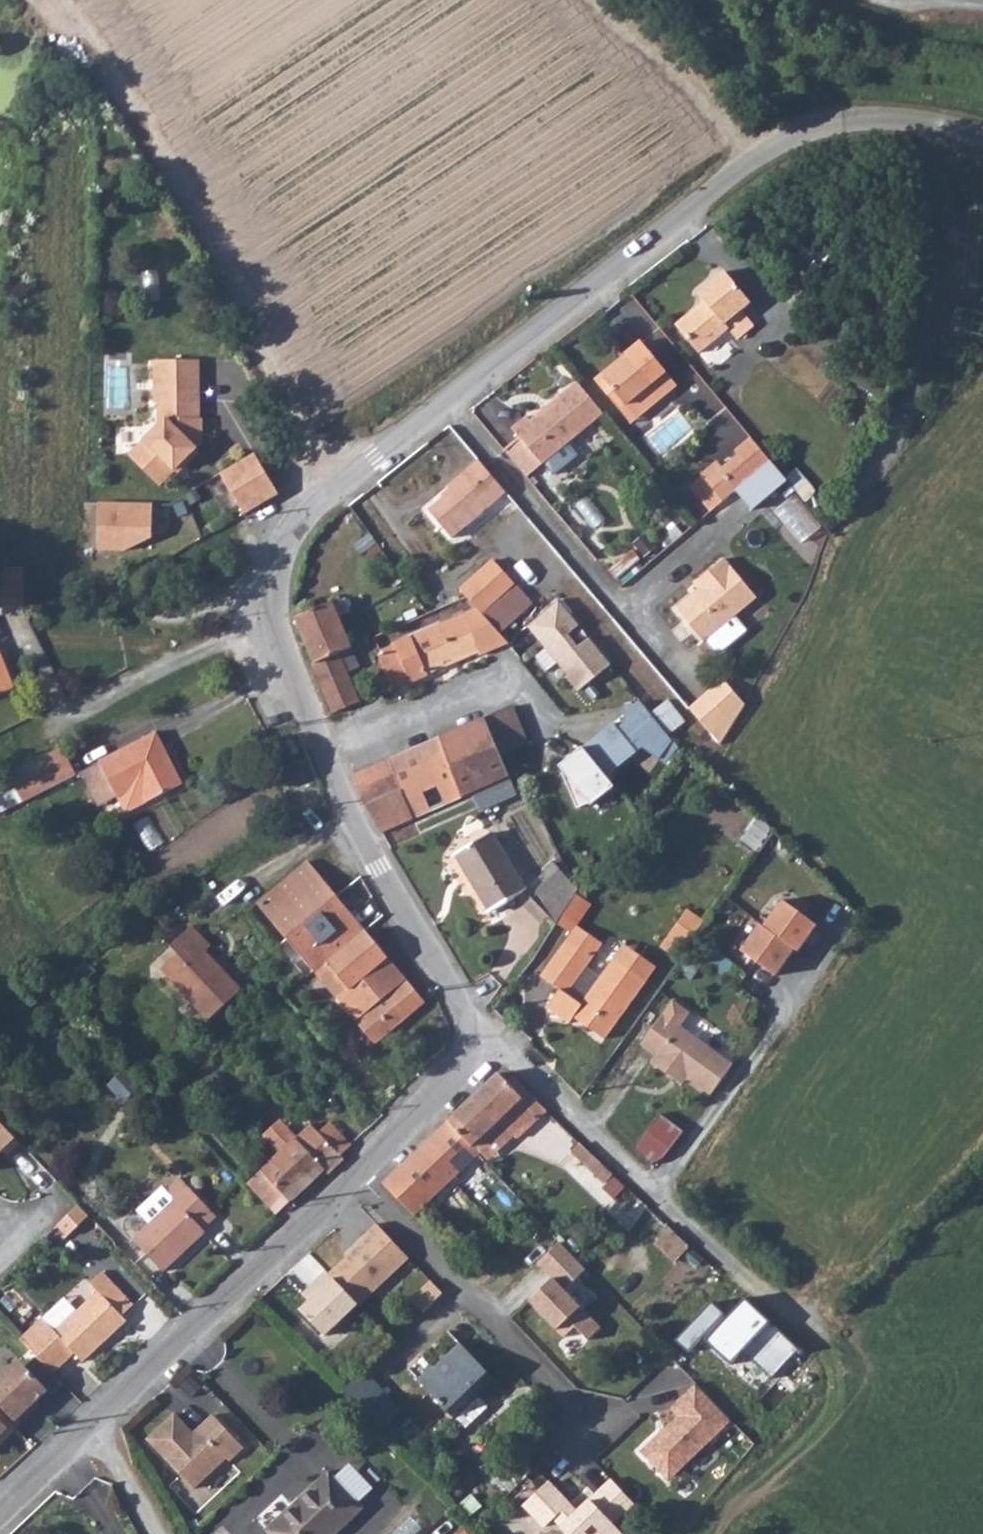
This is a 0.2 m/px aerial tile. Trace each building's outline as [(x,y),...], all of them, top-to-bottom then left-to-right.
[(31,38),(31,52),(42,53),(42,38),(31,38)] [(674,324),(699,354),(729,328),(738,341),(755,328),(741,311),(751,303),(723,271),(697,294),(703,301),(674,324)] [(972,327),(982,329),(982,314),(976,312),(972,327)] [(620,407),(625,404),(636,417),(662,395),(650,381),(664,369),(639,339),(625,350),(629,356),(605,375),(601,371),(594,376),(620,407)] [(160,425),(130,454),(160,485),(183,462),(186,465),(200,450),(197,448),(202,443),(202,418),(200,418),(200,359),(155,359),(155,401),(160,402),(160,425)] [(650,381),(662,395),(676,383),(664,369),(650,381)] [(504,449),(526,476),(544,461),(554,472),(577,454),(567,442),(604,412),(577,379),(529,417),(526,413),(511,426),(520,435),(504,449)] [(620,407),(632,420),(636,417),(625,404),(620,407)] [(734,489),(769,461),(751,438),(734,451),(737,456),(719,470),(734,489)] [(245,514),(279,494),(255,454),(221,474),(245,514)] [(457,478),(484,510),(506,491),(479,459),(457,478)] [(769,461),(734,489),(736,491),(752,511),(788,483),(769,461)] [(734,489),(719,470),(714,463),(688,484),(710,513),(736,491),(734,489)] [(457,478),(450,484),(453,488),(431,508),(454,535),(484,510),(457,478)] [(149,506),(95,502),(96,552),(148,556),(149,506)] [(648,535),(613,568),(627,582),(662,549),(648,535)] [(461,589),(478,609),(499,633),(533,603),(515,583),(528,572),(508,548),(461,589)] [(716,653),(722,653),(747,633),(735,619),(758,600),(724,558),(693,583),(701,593),(694,598),(691,595),(675,609),(704,644),(707,641),(716,653)] [(0,566),(0,598),(27,594),(21,563),(0,566)] [(559,601),(527,627),(569,677),(567,679),(578,693),(611,665),(590,639),(578,648),(568,636),(579,626),(559,601)] [(295,618),(314,664),(312,664),(334,714),(360,702),(346,669),(339,653),(351,647),(332,602),(295,618)] [(482,655),(507,644),(508,642),(499,633),(478,609),(378,652),(393,688),(480,651),(482,655)] [(14,690),(4,663),(2,663),(0,658),(0,695),(14,690)] [(687,710),(718,748),(723,742),(743,710),(721,683),(687,710)] [(613,723),(587,744),(611,774),(643,748),(660,759),(674,741),(642,703),(623,706),(627,722),(618,728),(613,723)] [(485,717),(509,775),(517,772),(539,763),(514,704),(485,717)] [(485,717),(433,739),(455,799),(509,775),(485,717)] [(101,762),(127,814),(183,784),(157,733),(101,762)] [(389,758),(413,817),(455,799),(433,739),(389,758)] [(8,774),(22,802),(76,774),(61,747),(8,774)] [(615,787),(583,748),(576,754),(560,760),(562,765),(560,767),(572,782),(568,786),(578,809),(590,804),(592,806),(615,787)] [(345,777),(360,812),(374,834),(413,817),(389,758),(345,777)] [(456,855),(489,913),(525,891),(493,833),(456,855)] [(256,903),(284,937),(335,893),(307,860),(256,903)] [(531,899),(547,917),(556,924),(578,889),(558,869),(529,897),(531,899)] [(284,937),(315,973),(328,962),(365,929),(335,893),(284,937)] [(746,955),(784,976),(818,918),(779,896),(746,955)] [(680,954),(705,919),(689,907),(664,943),(680,954)] [(158,970),(206,1021),(238,991),(202,952),(207,947),(188,925),(165,946),(174,955),(158,970)] [(328,962),(351,989),(388,957),(365,929),(328,962)] [(540,977),(558,991),(546,1008),(567,1024),(572,1018),(603,1040),(645,983),(613,959),(579,1005),(565,994),(589,961),(565,943),(540,977)] [(338,1000),(362,1029),(376,1045),(425,1002),(388,957),(351,989),(338,1000)] [(315,973),(338,1000),(351,989),(328,962),(315,973)] [(670,1077),(676,1070),(687,1079),(710,1096),(732,1068),(664,1016),(641,1045),(658,1058),(653,1064),(670,1077)] [(325,1045),(323,1046),(322,1050),(322,1054),(325,1056),(328,1056),(330,1055),(332,1053),(330,1051),(325,1045)] [(670,1077),(681,1086),(687,1079),(676,1070),(670,1077)] [(447,1121),(471,1147),(499,1121),(512,1135),(516,1139),(545,1111),(513,1076),(507,1083),(497,1074),(447,1121)] [(471,1147),(447,1121),(422,1144),(455,1178),(479,1156),(471,1147)] [(471,1147),(479,1156),(484,1162),(512,1135),(499,1121),(471,1147)] [(279,1152),(295,1138),(279,1122),(264,1136),(279,1152)] [(350,1146),(329,1123),(318,1133),(339,1155),(350,1146)] [(326,1174),(342,1158),(339,1155),(318,1133),(310,1124),(295,1138),(279,1152),(247,1183),(276,1213),(322,1169),(326,1174)] [(1,1149),(6,1154),(18,1143),(0,1125),(0,1150),(1,1149)] [(572,1153),(581,1162),(591,1153),(581,1143),(579,1146),(572,1153)] [(382,1182),(413,1217),(455,1178),(422,1144),(382,1182)] [(581,1162),(593,1173),(602,1163),(591,1153),(581,1162)] [(593,1173),(602,1182),(613,1173),(602,1163),(593,1173)] [(196,1222),(210,1208),(181,1178),(166,1193),(174,1201),(133,1240),(163,1272),(205,1231),(201,1228),(196,1222)] [(77,1204),(67,1215),(77,1226),(88,1215),(77,1204)] [(196,1222),(201,1228),(215,1214),(210,1208),(196,1222)] [(67,1215),(56,1226),(66,1236),(77,1226),(67,1215)] [(408,1258),(375,1223),(347,1249),(350,1252),(328,1273),(357,1304),(358,1305),(408,1258)] [(559,1242),(535,1263),(551,1279),(542,1288),(545,1291),(540,1296),(537,1292),(528,1301),(562,1338),(574,1327),(586,1340),(599,1328),(563,1290),(585,1269),(559,1242)] [(323,1335),(357,1304),(328,1273),(325,1271),(301,1293),(308,1301),(299,1309),(323,1335)] [(42,1319),(19,1340),(52,1375),(74,1354),(83,1363),(128,1321),(123,1317),(136,1305),(104,1272),(91,1284),(99,1291),(55,1333),(42,1319)] [(411,1298),(425,1311),(445,1291),(431,1278),(411,1298)] [(712,1305),(676,1344),(687,1355),(700,1343),(730,1372),(747,1352),(778,1379),(804,1350),(747,1298),(724,1319),(712,1305)] [(416,1379),(453,1417),(454,1415),(476,1395),(494,1377),(459,1342),(433,1367),(431,1365),(416,1379)] [(18,1361),(0,1378),(0,1415),(14,1430),(30,1414),(27,1411),(47,1392),(18,1361)] [(362,1368),(342,1387),(368,1413),(388,1394),(362,1368)] [(657,1433),(638,1452),(663,1477),(676,1465),(680,1468),(730,1421),(694,1383),(668,1408),(678,1418),(660,1436),(657,1433)] [(476,1395),(454,1415),(464,1426),(486,1405),(476,1395)] [(172,1413),(145,1439),(192,1488),(224,1457),(227,1460),(241,1446),(210,1414),(196,1427),(199,1430),(193,1435),(172,1413)] [(14,1430),(0,1415),(0,1443),(14,1430)] [(270,1533),(332,1533),(361,1507),(328,1472),(267,1530),(270,1533)] [(523,1505),(543,1526),(553,1517),(569,1533),(622,1533),(612,1523),(633,1503),(611,1479),(573,1515),(564,1506),(568,1503),(548,1482),(523,1505)]
